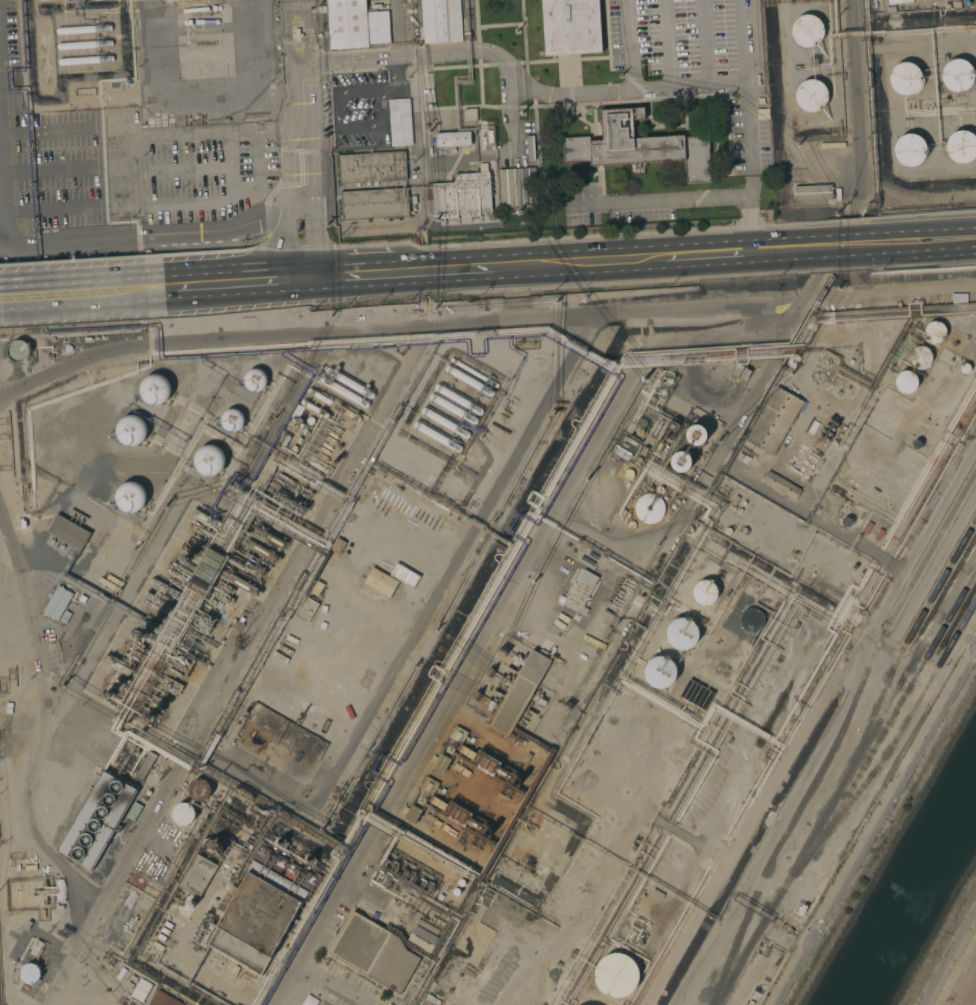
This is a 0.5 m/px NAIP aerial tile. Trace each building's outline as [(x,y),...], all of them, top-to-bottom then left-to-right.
[(330,49),(327,0),(365,0),(366,12),(388,11),(390,42),(369,43),(369,47),(330,49)] [(423,27),(421,0),(460,0),(461,18),(463,18),(464,32),(462,32),(462,41),(424,43),(423,38),(421,38),(420,27),(423,27)] [(545,55),(542,0),(598,0),(601,52),(545,55)] [(809,48),(806,48),(800,46),(796,43),(794,40),(791,35),(791,29),(793,23),(796,19),(801,15),(807,14),(810,14),(815,16),(820,19),(823,24),(825,30),(824,36),(823,39),(819,43),(815,47),(809,48)] [(108,24),(109,24),(110,25),(111,25),(112,28),(112,29),(111,31),(109,31),(59,35),(58,34),(56,34),(55,32),(55,31),(56,29),(56,28),(57,28),(60,27),(65,27),(108,24)] [(299,28),(300,34),(302,33),(302,37),(300,37),(300,40),(295,40),(295,38),(292,38),(292,34),(294,34),(294,29),(299,28)] [(110,40),(112,41),(113,42),(113,43),(112,46),(110,47),(60,50),(58,49),(57,48),(56,47),(57,46),(58,44),(59,43),(60,43),(67,42),(110,40)] [(111,55),(112,56),(113,58),(113,59),(113,60),(112,61),(111,62),(59,65),(58,64),(57,63),(57,62),(58,60),(58,59),(60,58),(67,58),(111,55)] [(957,92),(955,91),(952,91),(949,90),(947,88),(945,86),(943,84),(942,81),(941,78),(941,75),(941,73),(942,70),(943,67),(944,65),(946,63),(949,61),(951,60),(954,59),(957,59),(960,59),(963,59),(965,61),(968,62),(970,64),(971,67),(973,69),(973,72),(974,75),(973,78),(973,80),(972,83),(970,85),(968,88),(966,89),(963,91),(960,91),(957,92)] [(905,95),(902,95),(899,94),(897,92),(895,91),(893,89),(891,86),(890,83),(889,81),(889,78),(889,75),(890,72),(892,70),(893,67),(895,65),(898,64),(901,63),(903,62),(906,62),(909,62),(912,63),(914,64),(917,66),(918,68),(920,71),(921,73),(922,76),(922,79),(922,82),(921,85),(919,87),(918,89),(916,91),(913,93),(911,94),(908,95),(905,95)] [(812,111),(809,111),(806,110),(803,109),(801,107),(799,105),(797,103),(796,100),(795,97),(795,94),(795,91),(796,88),(798,86),(799,83),(801,81),(804,80),(806,79),(809,78),(812,78),(815,78),(818,79),(820,80),(823,82),(825,84),(827,86),(828,89),(828,92),(829,95),(828,98),(827,101),(826,103),(824,106),(822,108),(820,109),(817,110),(814,111),(812,111)] [(412,145),(390,146),(387,100),(409,98),(412,145)] [(589,136),(589,140),(602,140),(600,110),(632,108),(632,113),(634,113),(633,108),(644,107),(645,119),(634,120),(634,116),(632,116),(634,138),(683,135),(684,137),(708,135),(711,182),(686,183),(684,160),(590,166),(590,161),(563,163),(562,138),(589,136)] [(477,121),(464,121),(463,109),(476,108),(477,121)] [(975,136),(975,138),(975,155),(974,158),(972,159),(970,161),(967,162),(964,163),(962,163),(959,163),(956,162),(953,160),(951,159),(949,157),(947,154),(946,151),(946,149),(946,146),(946,143),(947,140),(948,137),(950,135),(952,133),(954,132),(957,130),(960,130),(963,130),(966,130),(968,131),(971,132),(973,134),(975,136)] [(470,131),(471,145),(436,147),(435,133),(470,131)] [(911,167),(908,167),(905,166),(902,165),(900,164),(898,162),(896,159),(895,157),(894,154),(893,151),(893,149),(894,146),(895,143),(896,141),(898,139),(900,137),(903,135),(905,134),(908,134),(911,134),(914,135),(917,136),(919,137),(921,139),(923,141),(924,144),(925,146),(926,149),(926,152),(925,155),(924,157),(923,160),(921,162),(919,164),(916,165),(913,166),(911,167)] [(404,151),(406,179),(340,184),(338,155),(404,151)] [(435,215),(433,183),(454,182),(454,174),(479,173),(479,163),(487,163),(488,172),(489,172),(491,211),(435,215)] [(535,167),(537,204),(501,207),(498,170),(535,167)] [(831,184),(832,199),(795,201),(794,186),(831,184)] [(407,188),(409,216),(342,220),(340,191),(407,188)] [(936,344),(934,344),(932,344),(930,343),(928,342),(927,341),(925,340),(924,338),(923,337),(923,335),(923,333),(923,331),(923,329),(924,327),(925,326),(926,324),(928,323),(930,322),(931,322),(933,322),(935,322),(937,322),(939,323),(941,324),(942,325),(943,327),(944,329),(944,330),(945,332),(945,334),(944,336),(943,338),(942,340),(941,341),(939,342),(938,343),(936,344)] [(17,362),(15,362),(13,362),(12,361),(10,360),(9,358),(8,357),(7,355),(6,353),(6,351),(6,349),(7,347),(8,345),(9,344),(10,342),(12,341),(14,340),(16,340),(18,340),(19,340),(21,340),(23,341),(25,342),(26,344),(27,345),(28,347),(29,349),(29,351),(28,353),(28,355),(27,357),(26,358),(25,360),(23,361),(21,362),(19,362),(17,362)] [(924,367),(922,367),(920,367),(918,367),(916,366),(914,365),(913,364),(912,362),(911,360),(910,358),(910,357),(910,355),(910,353),(911,351),(912,349),(913,347),(915,346),(916,345),(918,345),(920,344),(922,344),(924,345),(926,345),(927,346),(929,348),(930,349),(931,351),(932,353),(932,355),(932,357),(932,359),(931,360),(930,362),(929,364),(927,365),(926,366),(924,367)] [(792,351),(800,356),(793,369),(785,364),(792,351)] [(503,382),(491,402),(440,372),(451,352),(503,382)] [(828,367),(827,368),(825,368),(823,367),(821,365),(820,363),(820,361),(820,359),(821,357),(822,356),(824,355),(825,355),(827,355),(829,356),(831,357),(832,359),(832,362),(832,364),(831,366),(830,366),(828,367)] [(962,374),(960,373),(959,372),(957,370),(957,367),(957,365),(957,363),(959,361),(961,360),(964,359),(966,359),(967,360),(970,361),(971,363),(972,366),(972,369),(971,370),(970,372),(967,373),(965,374),(962,374)] [(379,391),(367,413),(314,383),(319,375),(323,377),(326,372),(322,370),(327,362),(379,391)] [(10,373),(3,374),(2,364),(9,363),(10,373)] [(737,363),(751,371),(745,381),(731,373),(737,363)] [(253,392),(251,392),(249,391),(247,390),(246,389),(245,387),(244,385),(243,383),(243,381),(243,379),(243,377),(244,375),(245,373),(246,371),(248,370),(250,369),(252,368),(254,368),(256,368),(258,368),(260,369),(262,370),(263,372),(265,373),(266,375),(266,377),(267,379),(267,381),(266,383),(265,385),(264,387),(263,389),(261,390),(259,391),(257,392),(255,392),(253,392)] [(906,393),(904,393),(902,392),(900,391),(898,390),(897,389),(896,387),(895,385),(895,383),(894,381),(895,379),(895,377),(896,376),(897,374),(899,373),(900,372),(902,371),(904,370),(906,370),(908,370),(910,371),(912,372),(913,373),(915,375),(916,376),(917,378),(917,380),(917,382),(917,384),(916,386),(916,388),(914,389),(913,391),(911,392),(909,393),(908,393),(906,393)] [(818,384),(816,384),(815,384),(813,384),(811,382),(810,380),(809,378),(809,376),(810,375),(811,373),(813,372),(815,371),(816,371),(819,372),(820,373),(822,375),(822,377),(822,380),(821,381),(820,382),(818,384)] [(155,405),(152,405),(150,404),(147,403),(145,402),(143,400),(141,398),(140,395),(139,392),(139,390),(139,387),(139,384),(141,381),(142,379),(144,377),(146,375),(149,374),(151,373),(154,373),(157,373),(160,374),(162,375),(165,377),(167,378),(168,381),(170,383),(170,386),(171,389),(171,392),(170,394),(169,397),(167,399),(165,401),(163,403),(161,404),(158,405),(155,405)] [(670,385),(669,386),(668,385),(666,385),(666,384),(665,383),(665,382),(665,381),(665,380),(666,378),(667,378),(668,377),(670,377),(671,378),(672,379),(673,380),(673,381),(673,382),(672,383),(672,384),(670,385)] [(488,409),(476,431),(423,400),(435,378),(488,409)] [(745,440),(776,386),(803,402),(772,456),(745,440)] [(332,401),(329,405),(307,392),(310,388),(332,401)] [(328,413),(326,418),(300,403),(303,399),(328,413)] [(475,432),(461,458),(407,427),(422,401),(475,432)] [(297,420),(290,416),(297,404),(303,408),(297,420)] [(361,417),(358,421),(336,408),(338,404),(361,417)] [(234,432),(231,432),(229,432),(227,431),(226,430),(224,428),(223,427),(222,425),(221,423),(221,421),(221,419),(221,417),(222,415),(223,413),(225,411),(226,410),(228,409),(230,408),(232,408),(234,408),(236,408),(238,409),(240,410),(241,412),(243,413),(244,415),(244,417),(245,419),(245,421),(244,423),(244,425),(242,427),(241,429),(239,430),(238,431),(236,432),(234,432)] [(131,446),(128,446),(125,445),(123,444),(121,442),(119,440),(117,437),(116,435),(116,432),(115,429),(116,426),(117,424),(118,421),(120,419),(122,417),(124,416),(127,415),(130,414),(132,414),(135,414),(138,415),(140,417),(143,418),(144,420),(146,423),(147,425),(148,428),(148,431),(147,434),(146,436),(145,439),(143,441),(141,443),(139,445),(136,446),(133,446),(131,446)] [(308,417),(309,417),(311,417),(312,418),(313,419),(314,420),(314,421),(313,423),(313,424),(311,425),(309,425),(308,424),(307,424),(307,423),(306,421),(306,420),(307,418),(308,417)] [(672,439),(663,434),(672,420),(680,425),(672,439)] [(342,430),(341,432),(332,427),(333,424),(342,430)] [(697,445),(695,445),(693,445),(692,444),(690,444),(689,442),(687,441),(687,439),(686,438),(686,436),(686,434),(686,432),(687,430),(687,429),(689,427),(690,426),(692,425),(693,425),(695,424),(697,424),(699,425),(700,425),(702,426),(703,428),(705,429),(706,431),(706,432),(706,434),(706,436),(706,438),(705,439),(705,441),(703,442),(702,444),(700,444),(699,445),(697,445)] [(642,436),(640,437),(638,436),(637,435),(636,434),(636,432),(637,430),(638,429),(639,429),(641,428),(642,429),(643,430),(644,431),(644,433),(644,435),(643,436),(642,436)] [(283,450),(279,448),(286,435),(291,437),(283,450)] [(337,441),(336,444),(326,438),(327,435),(337,441)] [(917,449),(915,449),(914,449),(912,448),(912,446),(911,445),(912,443),(912,442),(913,441),(915,440),(916,440),(918,440),(919,441),(920,442),(920,443),(921,444),(921,446),(920,447),(919,448),(917,449)] [(206,476),(203,475),(201,474),(199,472),(197,470),(195,468),(194,465),(193,463),(193,460),(193,457),(193,454),(195,452),(196,449),(198,447),(200,446),(203,444),(206,444),(209,443),(211,443),(214,444),(217,445),(219,447),(221,449),(223,451),(224,454),(225,456),(225,459),(225,462),(224,465),(223,467),(221,470),(219,472),(217,473),(215,475),(212,475),(209,476),(206,476)] [(330,452),(328,454),(319,449),(321,446),(330,452)] [(751,450),(754,446),(763,451),(760,455),(751,450)] [(683,471),(681,472),(679,471),(678,471),(676,470),(675,469),(674,468),(673,466),(672,465),(671,463),(671,461),(672,459),(672,458),(673,456),(674,455),(675,453),(677,452),(678,452),(680,451),(682,451),(684,451),(685,452),(687,453),(688,454),(689,455),(690,457),(691,458),(692,460),(692,462),(691,463),(691,465),(690,467),(689,468),(688,469),(686,470),(685,471),(683,471)] [(749,454),(751,451),(759,456),(758,459),(749,454)] [(328,457),(326,460),(316,454),(318,452),(328,457)] [(327,470),(325,474),(308,463),(310,459),(327,470)] [(628,479),(627,478),(625,478),(625,477),(624,476),(623,474),(623,472),(624,471),(625,469),(626,469),(628,469),(630,469),(632,470),(633,472),(633,473),(633,474),(633,476),(632,477),(630,478),(628,479)] [(801,490),(794,501),(783,494),(782,497),(779,495),(780,492),(761,481),(767,470),(801,490)] [(295,482),(294,484),(275,473),(276,472),(295,482)] [(131,513),(128,513),(125,512),(123,511),(120,510),(118,508),(116,506),(114,504),(113,501),(113,498),(113,495),(113,492),(114,490),(115,487),(117,485),(119,483),(122,482),(124,481),(127,480),(130,480),(133,480),(136,481),(138,483),(140,484),(142,487),(144,489),(145,492),(145,494),(145,497),(145,500),(144,503),(143,505),(141,508),(139,509),(136,511),(134,512),(131,513)] [(661,494),(659,494),(657,494),(656,493),(656,492),(655,490),(656,488),(657,487),(658,486),(660,486),(661,486),(662,487),(663,489),(663,490),(663,492),(662,493),(661,494)] [(652,523),(649,524),(646,524),(644,523),(641,523),(639,521),(637,520),(635,518),(634,515),(633,513),(632,510),(632,507),(633,505),(634,502),(635,500),(637,498),(639,496),(641,495),(643,494),(646,493),(649,493),(651,494),(654,495),(656,496),(658,498),(660,500),(661,502),(662,505),(663,507),(663,510),(662,513),(661,515),(660,517),(658,519),(656,521),(654,522),(652,523)] [(735,505),(731,503),(735,495),(739,498),(735,505)] [(217,521),(217,522),(216,524),(215,525),(214,526),(193,514),(196,509),(217,521)] [(91,533),(80,551),(47,531),(57,513),(91,533)] [(847,527),(845,527),(844,527),(843,526),(842,524),(841,522),(842,521),(842,519),(844,518),(846,518),(848,518),(849,519),(850,520),(850,521),(851,522),(850,524),(850,525),(848,526),(847,527)] [(285,542),(282,548),(253,532),(257,526),(285,542)] [(729,535),(727,535),(726,534),(725,533),(724,532),(724,531),(725,529),(726,528),(727,528),(728,527),(730,528),(731,529),(731,530),(732,532),(731,533),(730,534),(729,535)] [(343,547),(345,547),(343,551),(341,550),(339,554),(330,549),(336,537),(346,542),(343,547)] [(209,548),(226,558),(207,590),(190,580),(209,548)] [(182,561),(182,558),(184,555),(186,554),(188,554),(189,555),(191,556),(191,557),(192,559),(191,561),(191,562),(189,563),(187,564),(186,564),(184,563),(183,562),(182,561)] [(265,571),(262,576),(244,566),(247,561),(265,571)] [(398,581),(389,598),(363,583),(372,566),(398,581)] [(588,597),(589,598),(588,600),(586,599),(583,606),(589,610),(585,616),(569,607),(568,608),(566,607),(567,606),(564,604),(567,598),(566,597),(567,595),(569,596),(574,586),(573,585),(574,582),(576,583),(579,578),(584,570),(598,578),(588,597)] [(706,605),(704,605),(701,605),(699,604),(697,602),(696,601),(694,599),(693,597),(692,595),(692,593),(692,590),(693,588),(694,586),(695,584),(696,582),(698,581),(700,580),(702,579),(704,579),(707,579),(709,579),(711,580),(713,582),(715,583),(716,585),(717,587),(718,589),(718,591),(718,594),(718,596),(717,598),(716,600),(714,602),(712,603),(710,604),(708,605),(706,605)] [(317,596),(310,592),(316,580),(324,584),(317,596)] [(216,586),(219,581),(232,588),(230,593),(216,586)] [(59,621),(71,592),(55,585),(43,614),(59,621)] [(211,595),(214,590),(230,599),(227,604),(211,595)] [(308,622),(296,616),(307,597),(319,604),(308,622)] [(751,633),(749,632),(747,632),(745,631),(743,629),(742,628),(740,626),(740,624),(739,622),(739,620),(739,617),(740,615),(741,613),(742,611),(744,610),(746,609),(748,608),(750,607),(752,607),(754,607),(756,608),(758,609),(760,610),(762,612),(763,614),(764,616),(764,618),(764,620),(764,623),(763,625),(762,627),(761,628),(760,630),(758,631),(756,632),(753,633),(751,633)] [(604,609),(613,615),(610,619),(601,614),(604,609)] [(240,631),(232,627),(234,623),(232,622),(234,618),(244,624),(240,631)] [(678,651),(676,650),(673,648),(671,647),(669,645),(667,642),(666,640),(665,637),(665,634),(666,631),(666,628),(668,626),(670,623),(672,621),(674,620),(677,618),(679,618),(682,618),(685,618),(688,619),(691,620),(693,622),(695,624),(696,626),(698,629),(698,632),(698,635),(698,638),(697,640),(696,643),(694,645),(692,647),(690,649),(687,650),(684,651),(681,651),(678,651)] [(146,628),(147,629),(149,630),(149,632),(149,635),(147,636),(146,637),(143,636),(142,636),(141,634),(141,632),(141,631),(143,629),(144,628),(146,628)] [(803,665),(800,665),(797,664),(795,663),(792,662),(790,660),(788,658),(787,655),(786,653),(786,650),(786,647),(786,644),(787,641),(789,639),(791,637),(793,635),(795,634),(798,633),(801,632),(804,632),(806,633),(809,634),(812,635),(814,637),(815,640),(817,642),(818,645),(818,648),(818,650),(818,653),(817,656),(815,658),(813,660),(811,662),(808,664),(806,665),(803,665)] [(487,726),(531,649),(538,653),(540,649),(546,652),(550,645),(555,648),(551,655),(547,653),(545,657),(551,660),(507,738),(487,726)] [(184,680),(169,672),(168,674),(164,672),(170,662),(172,663),(174,660),(170,658),(175,649),(195,660),(184,680)] [(578,651),(588,657),(585,662),(575,656),(578,651)] [(659,688),(656,687),(654,686),(651,685),(649,683),(647,681),(646,678),(645,676),(644,673),(644,670),(645,667),(646,665),(647,662),(649,660),(651,658),(654,657),(656,656),(659,655),(662,655),(665,656),(668,657),(670,658),(672,660),(674,662),(675,665),(676,667),(677,670),(677,673),(676,676),(675,679),(674,681),(672,683),(670,685),(667,687),(665,688),(662,688),(659,688)] [(131,670),(129,675),(104,661),(107,656),(131,670)] [(785,686),(783,686),(782,685),(780,685),(779,683),(778,682),(777,681),(777,679),(777,678),(777,676),(777,674),(778,673),(779,671),(780,670),(781,669),(782,668),(784,668),(785,668),(787,668),(789,668),(790,669),(792,670),(793,671),(794,672),(795,673),(795,675),(795,676),(795,678),(795,680),(794,681),(793,683),(792,684),(791,685),(790,686),(788,686),(787,686),(785,686)] [(705,688),(695,705),(679,696),(689,678),(705,688)] [(704,710),(696,706),(706,688),(714,693),(704,710)] [(106,691),(107,690),(108,689),(110,689),(112,690),(113,691),(114,692),(114,693),(114,695),(113,696),(111,697),(109,698),(108,698),(106,697),(105,696),(105,695),(105,693),(105,692),(106,691)] [(155,716),(155,718),(154,719),(153,721),(151,721),(149,721),(148,720),(147,718),(147,716),(148,714),(149,713),(151,713),(153,713),(154,714),(155,715),(155,716)] [(467,732),(461,744),(458,743),(449,758),(451,760),(443,773),(432,767),(440,753),(442,755),(451,739),(448,737),(455,725),(467,732)] [(142,781),(134,776),(149,751),(157,756),(142,781)] [(495,770),(496,768),(511,776),(510,778),(495,770)] [(91,869),(58,850),(104,770),(137,790),(91,869)] [(438,783),(432,795),(429,794),(420,810),(422,810),(414,824),(403,818),(411,804),(414,805),(422,789),(420,788),(426,776),(438,783)] [(517,777),(522,780),(519,786),(514,783),(517,777)] [(209,784),(210,786),(210,789),(210,792),(210,794),(208,796),(206,799),(204,800),(202,801),(199,801),(196,800),(194,799),(192,798),(191,796),(189,794),(188,791),(188,789),(189,787),(190,784),(192,782),(193,781),(195,779),(198,779),(200,779),(202,779),(205,780),(207,782),(209,784)] [(133,821),(125,816),(134,801),(142,806),(133,821)] [(182,825),(180,824),(178,823),(177,822),(175,820),(175,819),(174,817),(174,815),(174,813),(174,811),(175,809),(176,807),(177,806),(179,805),(181,804),(183,803),(184,803),(186,803),(188,803),(190,804),(192,805),(193,806),(195,808),(196,810),(196,812),(196,814),(196,816),(196,818),(195,819),(194,821),(193,823),(191,824),(189,825),(188,825),(186,826),(184,825),(182,825)] [(466,821),(467,818),(483,827),(481,829),(466,821)] [(457,832),(454,837),(447,833),(450,828),(457,832)] [(490,836),(485,834),(488,828),(493,830),(490,836)] [(288,843),(285,847),(274,841),(276,837),(288,843)] [(214,854),(213,854),(211,854),(208,853),(207,851),(206,849),(206,847),(206,845),(207,843),(209,841),(212,840),(213,840),(215,840),(217,842),(219,844),(220,846),(220,848),(219,851),(219,852),(217,853),(214,854)] [(199,898),(178,885),(196,853),(217,865),(199,898)] [(317,860),(315,865),(303,858),(306,854),(317,860)] [(261,975),(207,944),(253,861),(308,892),(261,975)] [(65,902),(57,902),(55,880),(63,879),(65,902)] [(222,881),(225,881),(226,882),(227,883),(228,884),(228,885),(228,886),(227,889),(226,889),(224,890),(223,889),(222,889),(221,888),(220,887),(220,885),(220,884),(220,883),(221,882),(222,881)] [(664,895),(661,900),(650,893),(653,888),(664,895)] [(187,903),(187,902),(188,901),(190,900),(191,901),(192,901),(193,902),(194,904),(194,905),(193,906),(192,907),(191,908),(190,908),(189,908),(187,907),(187,906),(186,905),(186,904),(187,903)] [(328,953),(352,911),(399,937),(406,950),(420,958),(399,994),(328,953)] [(439,930),(436,936),(439,938),(430,954),(406,941),(415,925),(414,925),(418,918),(439,930)] [(622,997),(618,998),(614,997),(610,997),(607,995),(603,993),(601,990),(598,987),(596,984),(595,980),(595,976),(595,972),(596,968),(597,964),(600,961),(602,958),(605,956),(609,954),(613,953),(616,952),(620,953),(624,954),(628,955),(631,957),(634,960),(636,963),(638,966),(639,970),(640,974),(640,978),(639,982),(637,986),(635,989),(632,992),(629,994),(626,996),(622,997)] [(41,972),(41,974),(41,976),(40,978),(39,980),(38,981),(36,982),(35,983),(33,983),(31,983),(29,983),(27,983),(25,982),(24,980),(23,978),(22,976),(21,974),(21,972),(22,970),(23,969),(24,967),(25,966),(27,965),(29,964),(31,963),(32,964),(34,964),(36,965),(38,966),(39,967),(40,969),(41,970),(41,972)] [(142,1003),(130,996),(141,978),(153,985),(142,1003)] [(184,1004),(183,1004),(147,1004),(157,989),(184,1004)]
